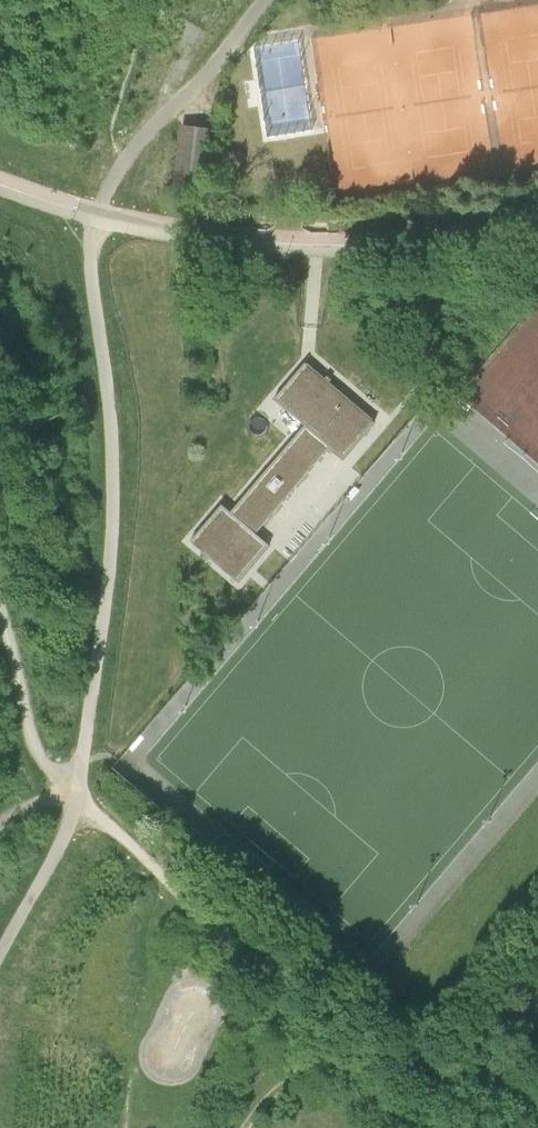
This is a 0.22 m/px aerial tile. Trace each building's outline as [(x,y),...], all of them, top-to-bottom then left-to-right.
[(326,379),(306,362),(274,399),(306,426),(232,512),(221,503),(189,541),(213,562),(238,583),(270,546),(254,533),(328,447),(343,460),(376,421),(326,379)]
